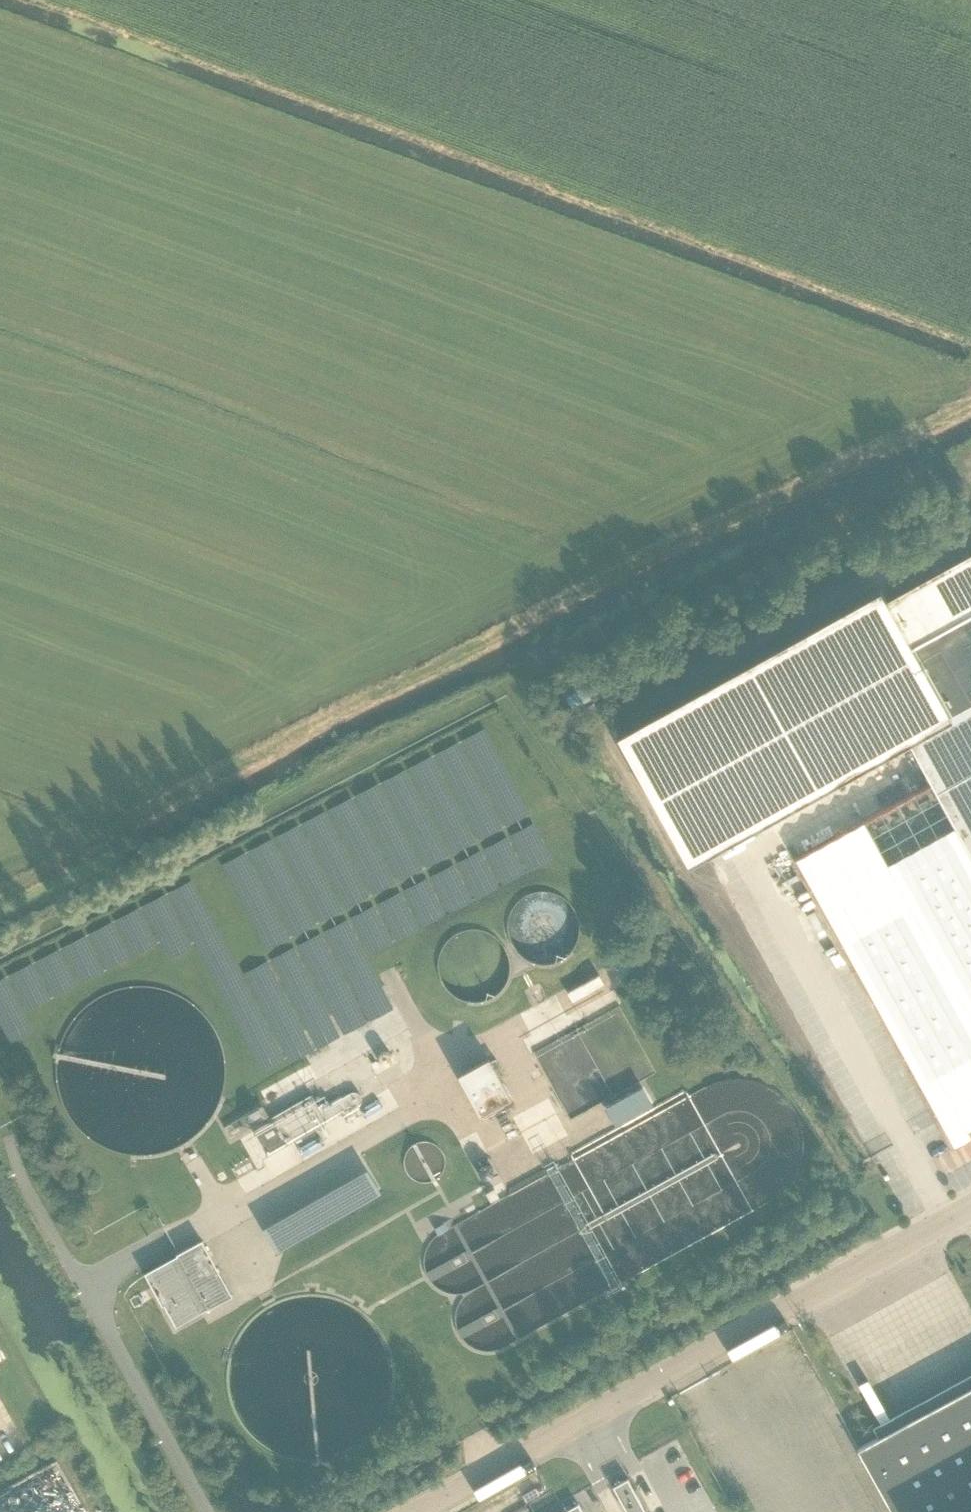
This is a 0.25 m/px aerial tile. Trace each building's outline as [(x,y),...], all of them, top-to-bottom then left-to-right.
[(617,731),(688,860),(906,739),(907,738),(970,854),(970,553),(888,599),(880,585),(617,731)] [(795,859),(875,1003),(954,1147),(970,1138),(970,1134),(969,1130),(970,1129),(970,855),(955,825),(887,863),(865,820),(795,859)] [(509,1098),(493,1067),(487,1058),(457,1075),(480,1114),(509,1098)] [(266,1153),(286,1142),(275,1120),(254,1131),(266,1153)] [(315,1218),(332,1212),(327,1198),(310,1204),(315,1218)] [(208,1310),(233,1296),(226,1282),(224,1283),(202,1243),(203,1242),(202,1241),(177,1255),(179,1257),(147,1275),(148,1276),(149,1275),(177,1325),(180,1324),(178,1322),(206,1306),(208,1310)] [(859,1447),(895,1511),(970,1511),(970,1384),(859,1447)] [(625,1511),(643,1511),(644,1511),(626,1479),(611,1487),(625,1511)]
